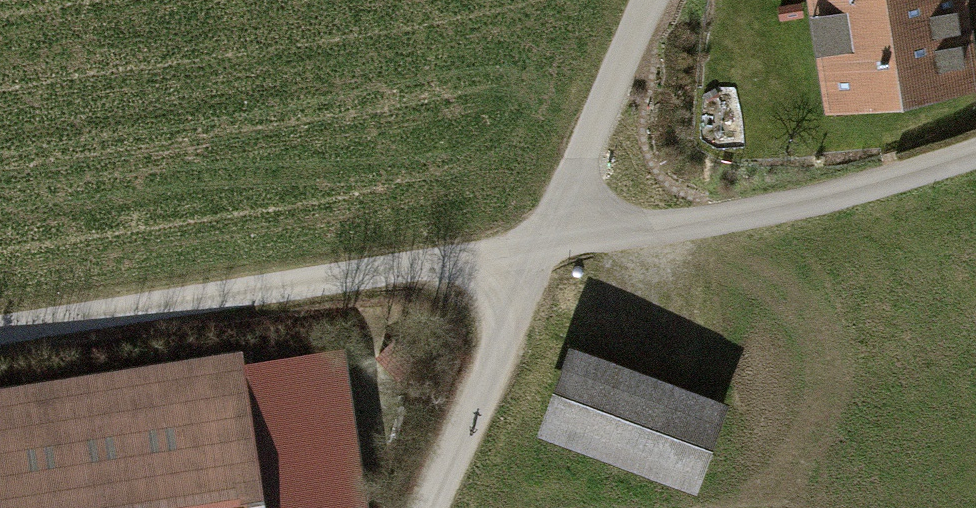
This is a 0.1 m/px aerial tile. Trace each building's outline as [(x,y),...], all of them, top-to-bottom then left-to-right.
[(968,0),(806,0),(824,117),(975,94),(975,52),(968,0)] [(734,404),(575,346),(541,437),(701,495),(734,404)] [(245,350),(0,388),(0,507),(269,507),(245,350)]
